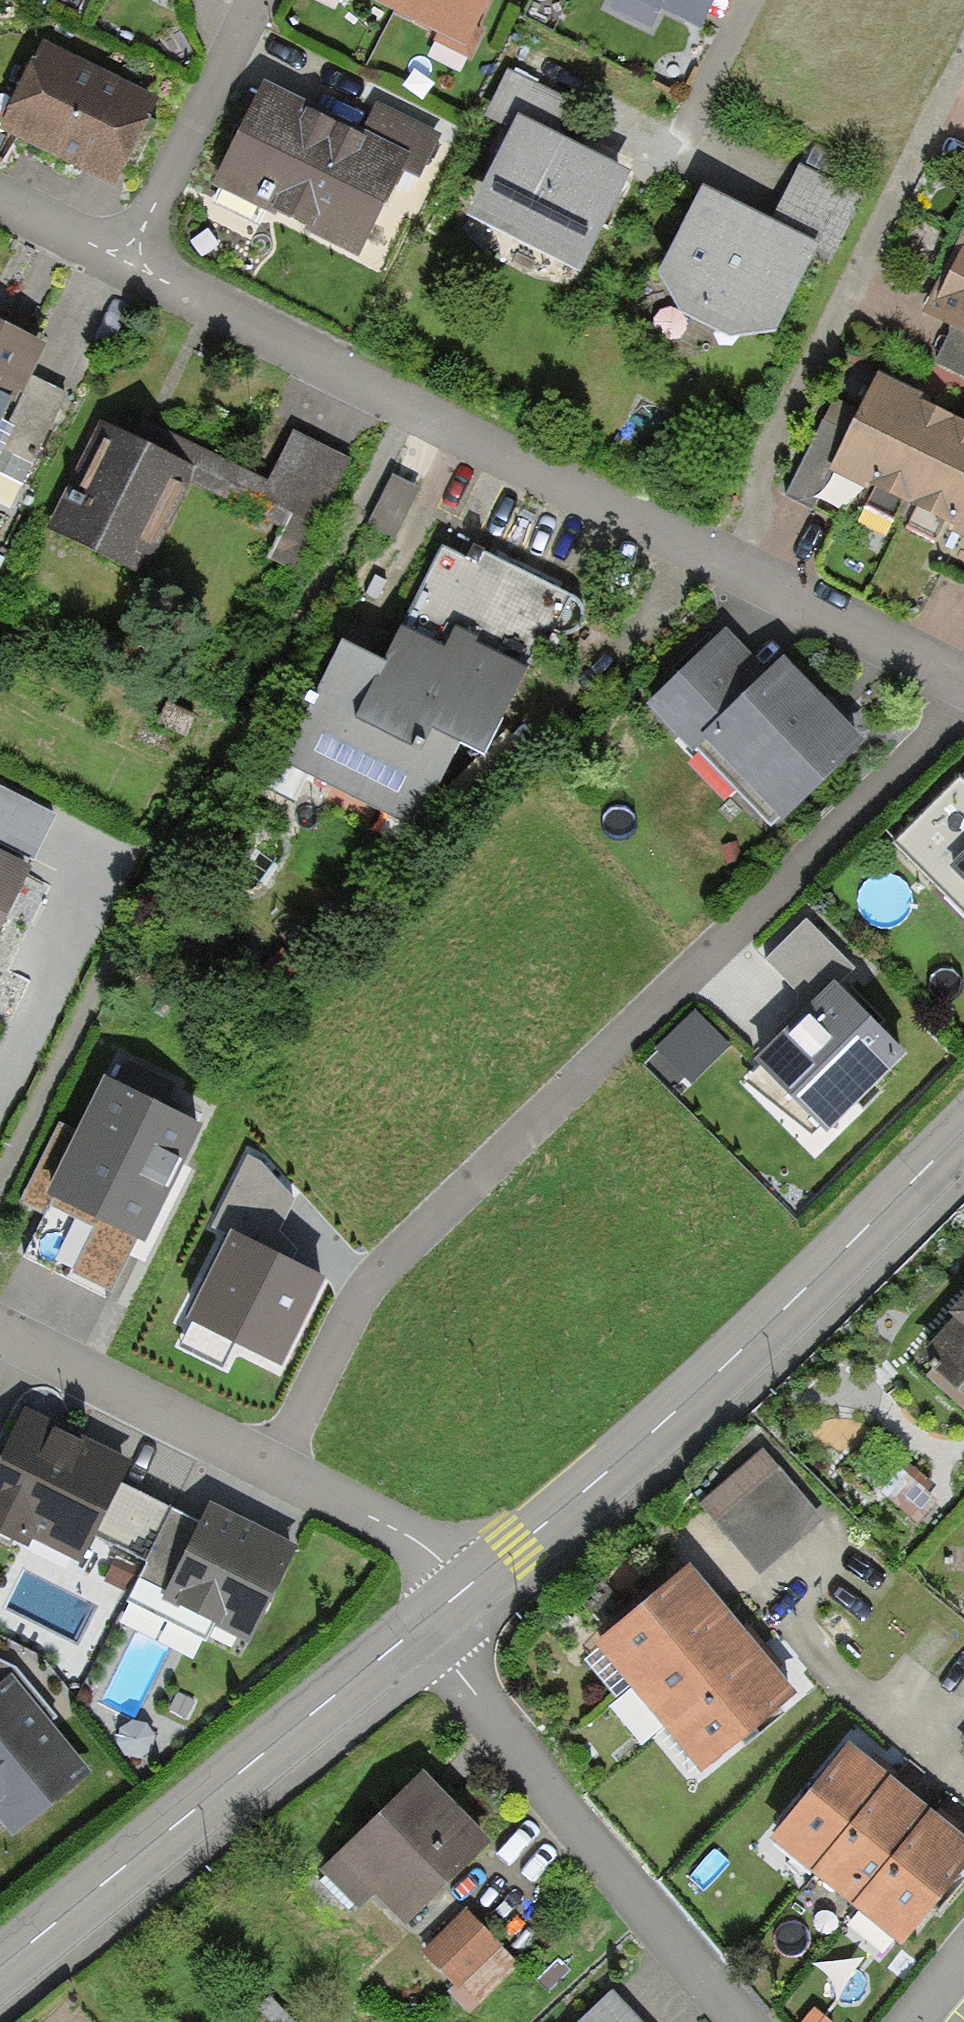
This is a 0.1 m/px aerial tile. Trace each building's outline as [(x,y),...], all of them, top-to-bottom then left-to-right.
[(440,32),(437,39),(469,55),(481,30),(475,27),(488,0),(376,0),(440,32)] [(702,33),(718,0),(634,0),(702,33)] [(160,93),(44,40),(1,132),(117,186),(160,93)] [(507,73),(485,117),(509,129),(464,219),(578,277),(629,176),(559,140),(575,108),(507,73)] [(321,115),(259,87),(211,189),(361,259),(404,167),(428,178),(450,130),(380,98),(363,135),(321,115)] [(774,223),(700,186),(655,274),(678,313),(728,338),(775,332),(817,249),(836,258),(867,197),(803,165),(774,223)] [(924,317),(951,331),(963,337),(963,237),(924,317)] [(29,376),(44,345),(0,324),(0,433),(29,376)] [(951,331),(935,363),(963,377),(963,337),(951,331)] [(878,370),(860,407),(834,395),(782,500),(812,515),(832,474),(963,539),(963,412),(878,370)] [(29,376),(0,433),(0,473),(22,484),(67,396),(29,376)] [(192,464),(100,421),(48,532),(140,574),(192,464)] [(261,502),(319,531),(353,462),(295,433),(261,502)] [(289,521),(275,563),(300,571),(314,530),(289,521)] [(387,660),(343,639),(283,760),(422,828),(462,746),(487,758),(570,592),(473,544),(465,560),(442,549),(387,660)] [(764,664),(722,622),(642,701),(771,831),(863,741),(776,653),(764,664)] [(945,867),(963,886),(963,848),(945,867)] [(0,849),(0,946),(37,866),(0,849)] [(902,1051),(832,982),(754,1061),(825,1130),(902,1051)] [(665,1046),(687,1084),(731,1058),(709,1020),(665,1046)] [(196,1130),(100,1084),(76,1133),(61,1125),(21,1205),(49,1219),(33,1251),(109,1289),(135,1236),(142,1240),(165,1195),(196,1130)] [(215,1228),(232,1236),(189,1327),(281,1370),(324,1279),(290,1263),(296,1251),(280,1231),(295,1201),(260,1163),(247,1158),(215,1228)] [(910,1361),(963,1409),(963,1300),(910,1361)] [(18,1412),(0,1452),(0,1535),(25,1547),(31,1541),(79,1565),(95,1535),(148,1562),(172,1512),(118,1486),(127,1467),(71,1439),(18,1412)] [(765,1448),(697,1503),(758,1579),(826,1525),(765,1448)] [(271,1533),(208,1503),(197,1524),(172,1512),(148,1562),(129,1602),(203,1637),(211,1620),(250,1638),(295,1544),(271,1533)] [(690,1565),(592,1646),(701,1776),(798,1695),(690,1565)] [(13,1840),(90,1775),(60,1739),(49,1725),(55,1719),(14,1668),(0,1661),(0,1823),(13,1840)] [(850,1741),(770,1837),(900,1944),(963,1867),(963,1835),(940,1815),(896,1779),(886,1770),(850,1741)] [(422,1772),(320,1871),(357,1910),(375,1892),(405,1923),(490,1841),(422,1772)] [(467,1908),(421,1949),(454,1986),(449,1991),(468,2012),(520,1966),(467,1908)] [(614,1988),(578,2021),(645,2021),(614,1988)]
